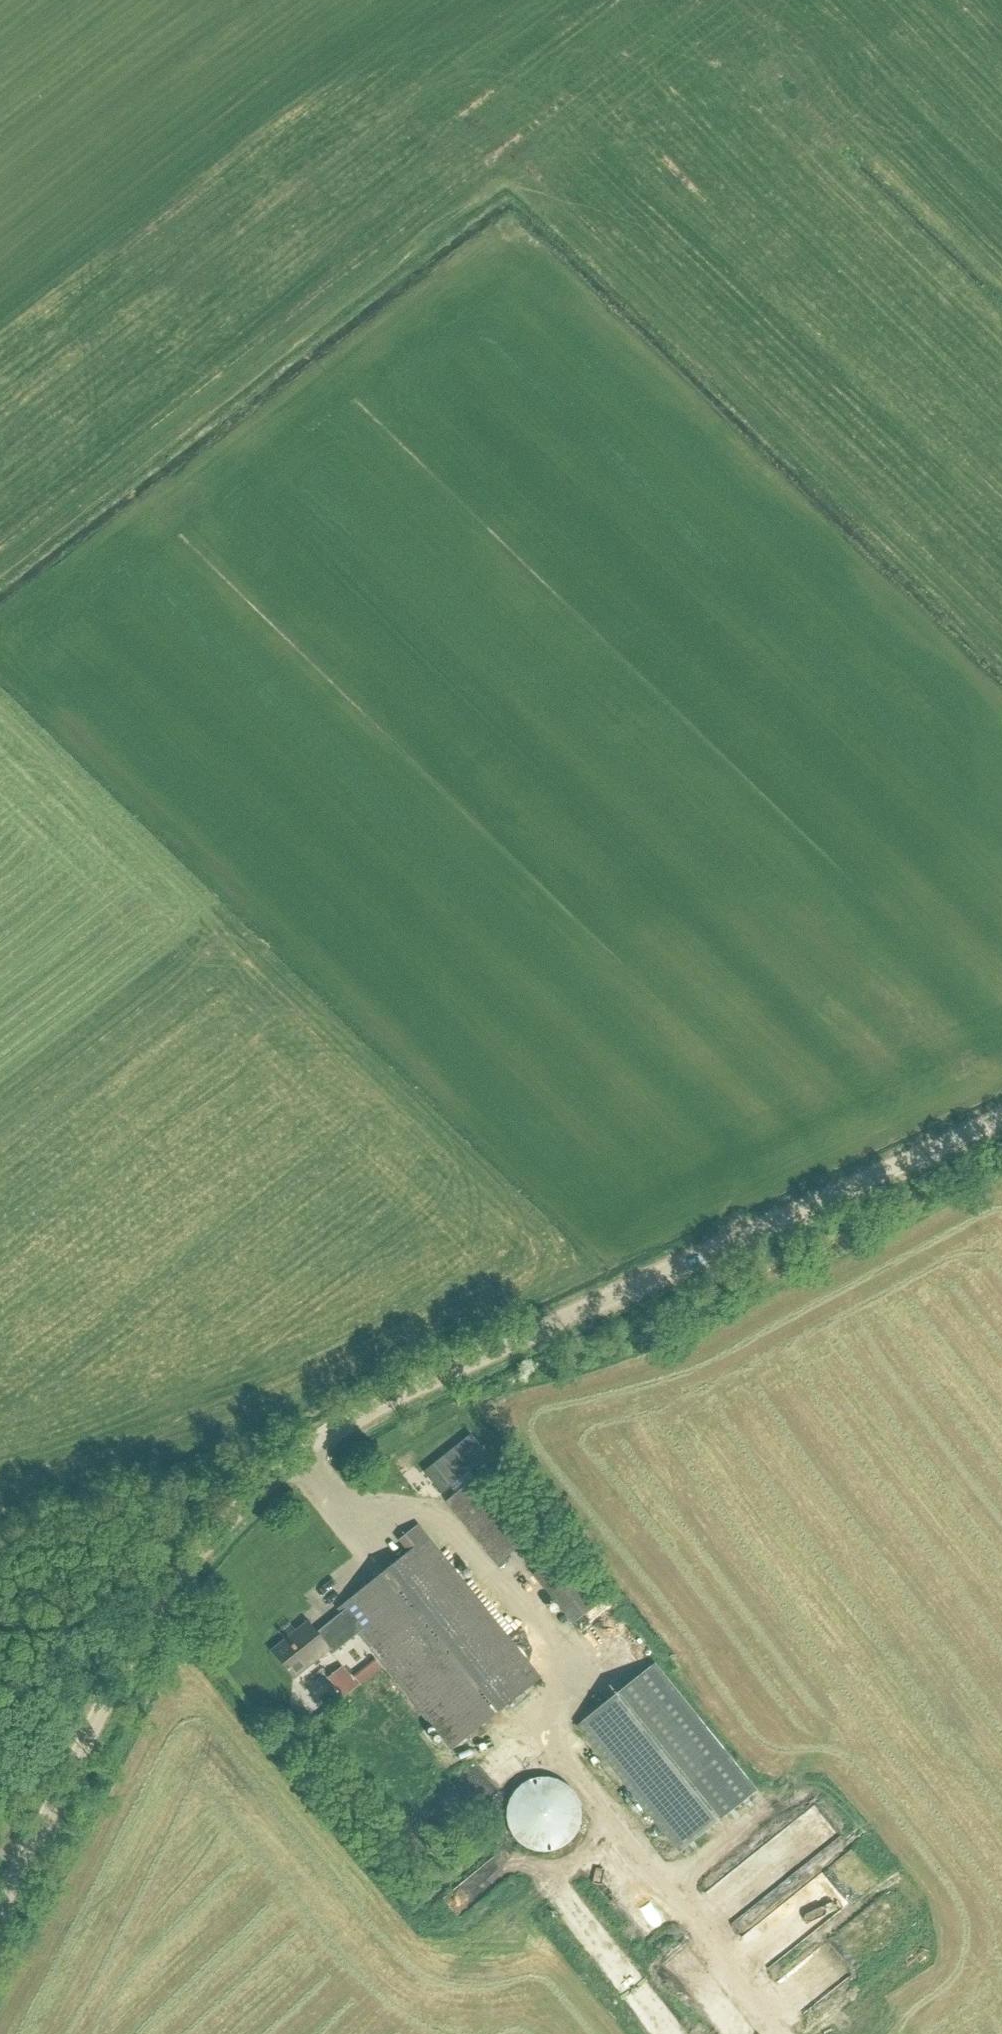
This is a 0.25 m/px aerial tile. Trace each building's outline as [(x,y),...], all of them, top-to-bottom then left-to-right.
[(484,1471),(445,1502),(497,1566),(522,1545),(535,1534),(484,1471)] [(450,1750),(540,1678),(417,1525),(398,1541),(407,1553),(337,1609),(340,1614),(316,1633),(307,1622),(271,1651),(293,1679),(329,1650),(333,1654),(357,1634),(450,1750)] [(604,1600),(563,1551),(532,1578),(574,1627),(604,1600)] [(69,1670),(82,1677),(87,1669),(74,1662),(69,1670)] [(578,1726),(679,1852),(754,1791),(654,1666),(578,1726)] [(564,1784),(548,1779),(532,1781),(518,1790),(509,1804),(507,1820),(512,1836),(524,1848),(540,1853),(556,1851),(571,1842),(579,1828),(581,1812),(576,1796),(564,1784)] [(449,1897),(468,1906),(476,1890),(457,1880),(449,1897)]
